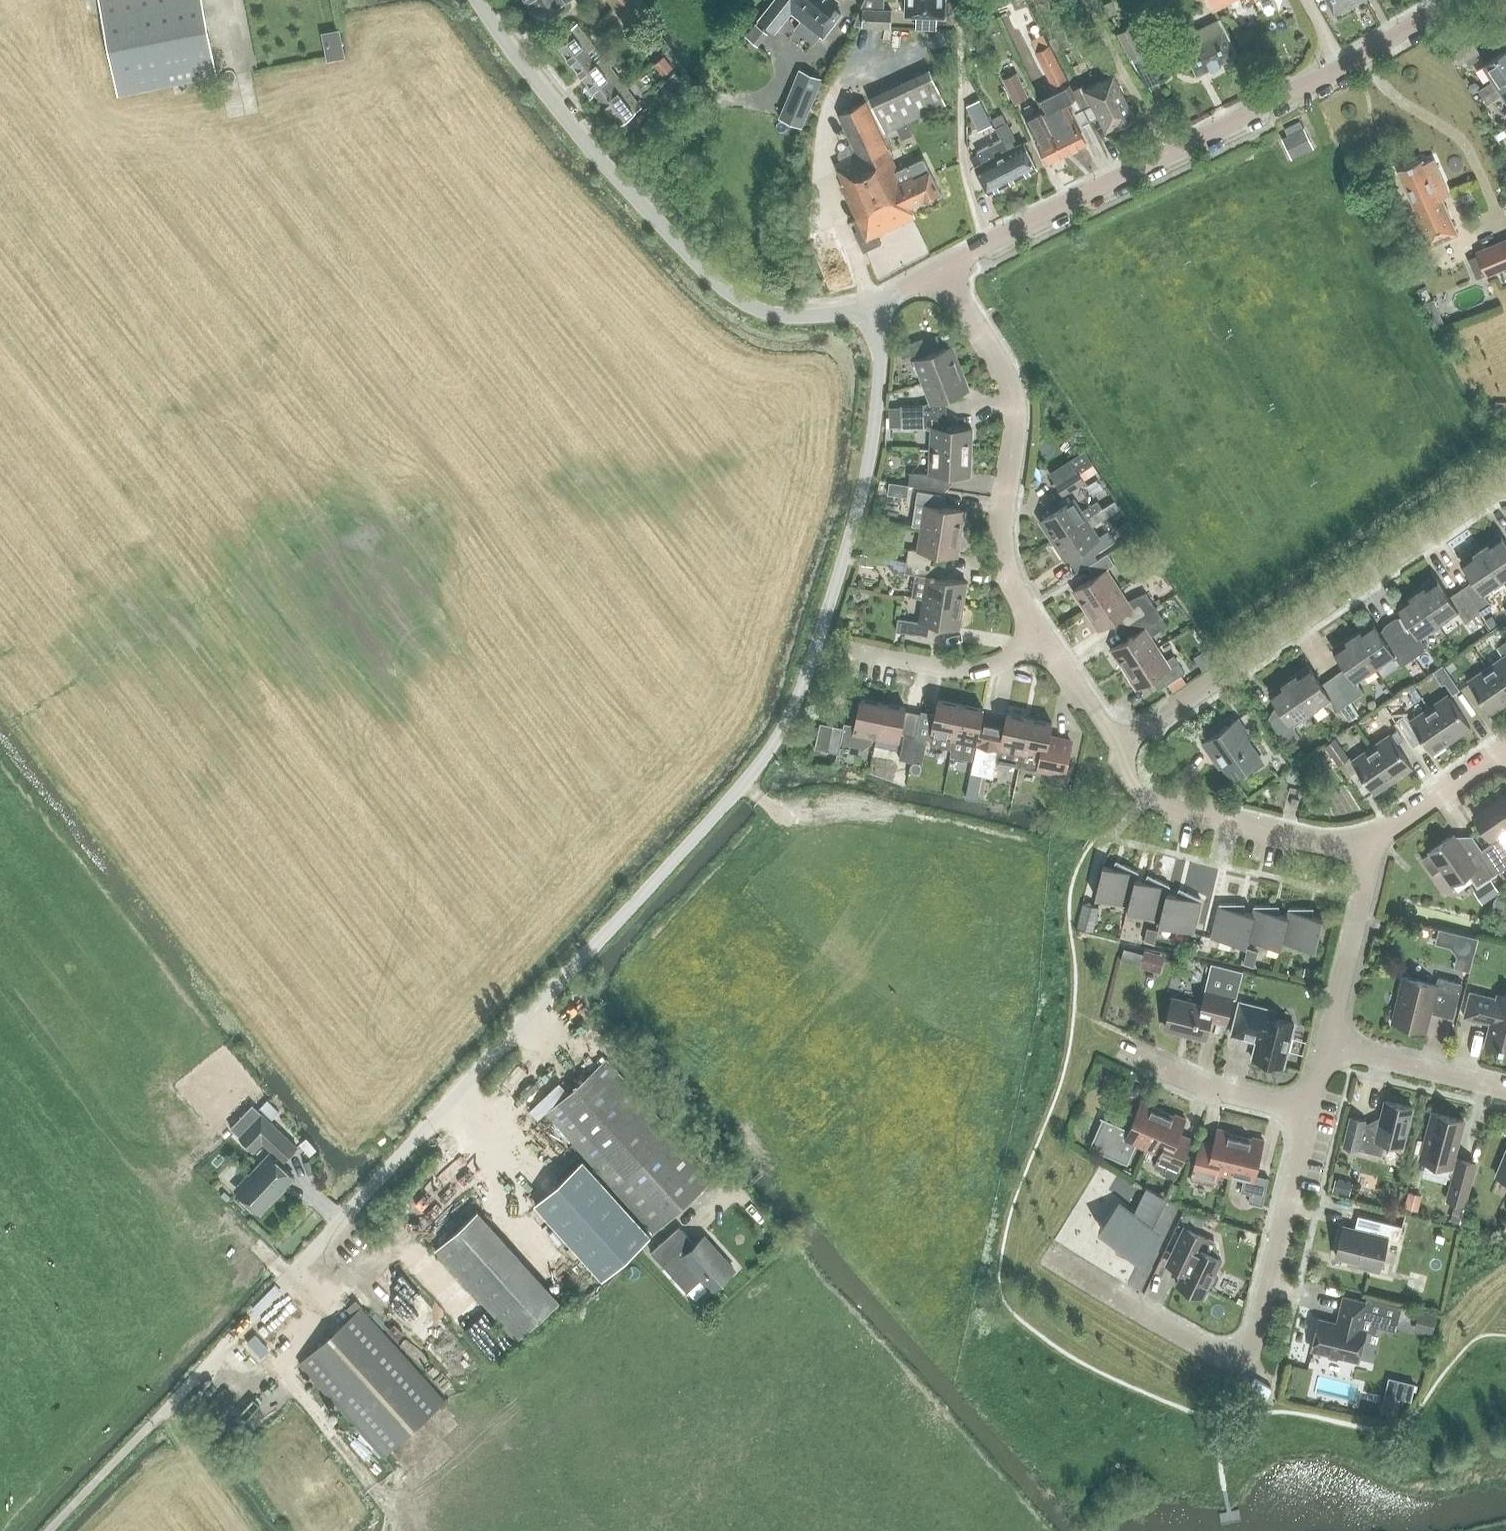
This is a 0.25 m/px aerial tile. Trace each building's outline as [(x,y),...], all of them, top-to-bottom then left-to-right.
[(216,76),(202,0),(98,0),(117,95),(216,76)] [(567,1),(569,0),(535,0),(529,4),(540,20),(568,1),(567,1)] [(614,7),(624,20),(643,6),(639,0),(609,0),(614,7)] [(838,0),(774,0),(759,19),(775,32),(791,12),(823,37),(841,14),(832,7),(838,0)] [(891,28),(892,9),(884,9),(885,0),(864,0),(854,25),(862,26),(862,27),(891,28)] [(905,16),(945,17),(945,0),(906,0),(905,16)] [(1111,0),(1110,0),(1103,3),(1109,16),(1117,13),(1111,0)] [(1213,8),(1228,0),(1209,0),(1213,8)] [(1334,13),(1360,0),(1327,0),(1334,13)] [(1198,73),(1209,67),(1211,69),(1212,69),(1221,65),(1221,63),(1221,61),(1234,56),(1234,54),(1235,54),(1237,53),(1220,18),(1197,30),(1193,23),(1178,31),(1187,48),(1186,49),(1198,73)] [(328,53),(347,51),(344,22),(325,24),(328,53)] [(577,23),(554,40),(602,101),(623,83),(609,65),(616,60),(604,45),(597,50),(577,23)] [(1145,51),(1132,25),(1116,33),(1129,59),(1145,51)] [(1049,46),(1048,46),(1042,33),(1029,39),(1036,53),(1052,85),(1066,78),(1049,46)] [(1505,82),(1505,50),(1483,65),(1492,79),(1477,90),(1482,97),(1505,82)] [(672,67),(662,55),(651,63),(661,76),(672,67)] [(1158,81),(1148,62),(1136,68),(1146,87),(1158,81)] [(821,78),(797,68),(777,117),(801,127),(821,78)] [(945,103),(928,68),(867,96),(883,132),(945,103)] [(1027,96),(1015,72),(1001,78),(1013,103),(1027,96)] [(655,92),(664,101),(684,82),(675,73),(655,92)] [(1117,127),(1135,118),(1113,75),(1085,89),(1082,84),(1071,90),(1080,110),(1092,104),(1105,131),(1116,125),(1117,127)] [(1482,97),(1486,104),(1502,93),(1505,99),(1505,82),(1482,97)] [(602,101),(619,124),(641,107),(623,83),(602,101)] [(1085,143),(1072,118),(1065,102),(1074,97),(1068,85),(1038,100),(1048,121),(1047,121),(1046,121),(1063,154),(1085,143)] [(991,124),(978,98),(964,105),(977,131),(991,124)] [(924,158),(897,170),(865,101),(838,114),(851,142),(838,148),(843,160),(835,164),(843,182),(840,183),(857,219),(853,221),(857,230),(853,232),(863,252),(881,244),(877,235),(915,217),(910,206),(925,199),(926,201),(939,195),(938,192),(940,192),(924,158)] [(1046,121),(1047,121),(1042,112),(1031,118),(1035,127),(1031,129),(1047,162),(1063,154),(1046,121)] [(1023,142),(1014,147),(1011,141),(1014,139),(1006,121),(994,127),(999,138),(1001,138),(1020,176),(1037,168),(1023,142)] [(1288,136),(1283,139),(1289,152),(1310,142),(1303,129),(1300,121),(1284,129),(1288,136)] [(1001,138),(999,138),(975,151),(981,164),(976,167),(989,192),(1020,176),(1001,138)] [(1449,194),(1437,166),(1433,158),(1424,162),(1422,158),(1397,169),(1414,208),(1413,209),(1428,246),(1457,234),(1441,198),(1449,194)] [(1474,251),(1485,277),(1505,268),(1505,237),(1474,251)] [(1427,312),(1438,307),(1433,298),(1423,303),(1427,312)] [(898,347),(902,358),(927,349),(922,338),(898,347)] [(922,382),(960,368),(952,346),(914,360),(922,382)] [(946,398),(968,389),(960,368),(922,382),(930,402),(926,404),(927,416),(947,413),(946,398)] [(926,404),(900,405),(901,416),(926,416),(927,416),(926,404)] [(971,452),(972,429),(947,428),(947,413),(927,416),(927,428),(931,429),(930,450),(971,452)] [(901,416),(901,428),(927,428),(926,416),(901,416)] [(1084,480),(1079,473),(1092,464),(1083,449),(1048,472),(1056,484),(1062,494),(1084,480)] [(970,475),(971,452),(930,450),(929,473),(909,472),(909,485),(945,490),(946,474),(970,475)] [(909,485),(889,482),(887,493),(907,496),(909,485)] [(960,533),(964,510),(939,506),(941,494),(916,491),(911,525),(921,527),(960,533)] [(1096,500),(1081,510),(1074,499),(1040,521),(1052,540),(1086,518),(1101,508),(1096,500)] [(1052,540),(1065,560),(1088,545),(1094,554),(1115,541),(1109,530),(1098,537),(1086,518),(1052,540)] [(1129,523),(1119,529),(1125,539),(1135,533),(1129,523)] [(957,556),(960,533),(921,527),(918,550),(908,549),(907,560),(919,563),(919,562),(930,564),(932,553),(957,556)] [(1499,535),(1480,548),(1502,581),(1505,578),(1505,545),(1499,535)] [(1483,594),(1502,581),(1480,548),(1461,561),(1474,580),(1461,589),(1478,614),(1491,605),(1483,594)] [(1086,610),(1119,588),(1107,569),(1115,564),(1108,553),(1087,566),(1094,577),(1073,590),(1086,610)] [(873,567),(875,556),(860,554),(858,565),(873,567)] [(943,566),(930,564),(919,562),(919,563),(907,560),(905,572),(914,574),(910,597),(923,599),(963,605),(966,582),(941,578),(943,566)] [(1478,614),(1461,589),(1448,597),(1436,578),(1416,592),(1438,625),(1457,612),(1465,623),(1478,614)] [(1132,598),(1127,601),(1119,588),(1086,610),(1098,630),(1119,616),(1126,626),(1155,607),(1145,592),(1132,598)] [(1419,638),(1438,625),(1416,592),(1397,605),(1410,623),(1397,632),(1414,658),(1427,649),(1419,638)] [(959,628),(963,605),(923,599),(920,621),(898,618),(896,631),(932,636),(934,624),(959,628)] [(1157,647),(1150,636),(1166,625),(1155,607),(1126,626),(1132,636),(1111,649),(1124,669),(1157,647)] [(1497,624),(1491,615),(1483,620),(1489,629),(1497,624)] [(1414,658),(1397,632),(1385,641),(1372,622),(1352,635),(1374,668),(1393,655),(1401,666),(1414,658)] [(1355,681),(1374,668),(1352,635),(1333,649),(1346,667),(1334,676),(1350,701),(1363,693),(1355,681)] [(1495,647),(1502,657),(1487,667),(1505,695),(1505,640),(1495,647)] [(1173,654),(1165,659),(1157,647),(1124,669),(1137,689),(1158,675),(1164,686),(1185,672),(1173,654)] [(1201,668),(1202,670),(1215,662),(1212,657),(1199,665),(1201,668)] [(1350,701),(1334,676),(1321,685),(1308,666),(1289,679),(1311,712),(1330,699),(1337,710),(1350,701)] [(1468,681),(1490,713),(1505,703),(1505,695),(1487,667),(1468,681)] [(1451,678),(1445,683),(1452,694),(1459,689),(1451,678)] [(1292,725),(1311,712),(1289,679),(1269,692),(1282,712),(1270,720),(1286,745),(1299,736),(1292,725)] [(1429,707),(1451,740),(1470,727),(1448,694),(1429,707)] [(1384,705),(1393,718),(1408,707),(1399,695),(1384,705)] [(876,738),(883,703),(860,698),(855,724),(845,722),(844,728),(832,726),(827,751),(839,753),(841,743),(864,748),(871,743),(872,737),(876,738)] [(953,739),(960,704),(938,700),(931,735),(932,735),(930,744),(952,749),(954,740),(953,739)] [(883,703),(876,738),(898,742),(900,733),(905,710),(906,707),(883,703)] [(952,749),(951,755),(973,760),(970,774),(982,776),(990,735),(992,724),(980,722),(983,709),(960,704),(953,739),(954,740),(952,749)] [(1432,753),(1451,740),(1429,707),(1409,720),(1432,753)] [(990,735),(982,776),(985,777),(993,778),(997,761),(1020,766),(1029,718),(1007,714),(1004,727),(992,724),(990,735)] [(1049,738),(1052,723),(1029,718),(1020,766),(1065,775),(1071,742),(1049,738)] [(1243,735),(1247,733),(1237,719),(1203,743),(1215,760),(1218,758),(1232,779),(1242,772),(1245,773),(1260,759),(1243,735)] [(904,734),(899,759),(910,761),(915,736),(914,736),(904,734)] [(1393,780),(1412,767),(1390,734),(1370,747),(1393,780)] [(915,736),(910,761),(922,764),(927,738),(915,736)] [(1348,757),(1334,737),(1323,745),(1337,765),(1348,757)] [(1373,793),(1393,780),(1370,747),(1351,760),(1373,793)] [(1505,827),(1505,793),(1473,816),(1489,839),(1492,844),(1481,850),(1497,874),(1505,868),(1505,865),(1502,859),(1505,856),(1505,847),(1497,833),(1505,827)] [(1497,874),(1481,850),(1468,859),(1452,835),(1429,851),(1431,853),(1422,859),(1432,874),(1441,868),(1452,885),(1467,874),(1476,888),(1490,879),(1497,874)] [(1134,879),(1136,879),(1138,871),(1124,864),(1121,870),(1103,865),(1095,897),(1128,905),(1134,879)] [(1166,893),(1167,893),(1169,885),(1155,878),(1153,883),(1136,879),(1134,879),(1128,905),(1126,911),(1160,919),(1166,893)] [(1490,879),(1476,888),(1472,890),(1481,903),(1498,892),(1490,879)] [(1158,925),(1193,933),(1201,899),(1187,892),(1184,897),(1167,893),(1166,893),(1160,919),(1158,925)] [(1499,893),(1493,910),(1501,913),(1505,901),(1505,896),(1499,893)] [(1098,907),(1081,903),(1075,927),(1092,931),(1098,907)] [(1254,914),(1253,914),(1236,910),(1235,903),(1220,903),(1212,938),(1246,946),(1248,940),(1254,914)] [(1288,916),(1287,916),(1270,912),(1270,906),(1255,906),(1253,914),(1254,914),(1248,940),(1281,948),(1282,942),(1288,916)] [(1282,942),(1315,950),(1323,918),(1305,914),(1305,908),(1289,908),(1287,916),(1288,916),(1282,942)] [(1157,929),(1146,927),(1142,942),(1153,944),(1157,929)] [(1452,949),(1456,955),(1461,956),(1466,953),(1468,947),(1465,942),(1459,940),(1454,943),(1452,949)] [(1142,953),(1123,947),(1120,959),(1139,964),(1142,953)] [(1247,947),(1244,964),(1254,966),(1258,950),(1247,947)] [(1164,954),(1144,949),(1139,966),(1159,972),(1164,954)] [(1317,970),(1303,967),(1301,976),(1315,980),(1317,970)] [(1392,1022),(1425,1030),(1430,1012),(1453,1018),(1462,983),(1438,977),(1436,985),(1404,977),(1392,1022)] [(1165,1027),(1205,1037),(1209,1020),(1226,1024),(1232,997),(1206,990),(1202,1006),(1172,998),(1165,1027)] [(1505,1050),(1505,997),(1497,995),(1496,999),(1470,992),(1464,1017),(1490,1023),(1485,1045),(1505,1050)] [(1290,1038),(1294,1024),(1272,1018),(1274,1010),(1240,1002),(1231,1035),(1250,1040),(1252,1033),(1258,1035),(1252,1059),(1283,1067),(1288,1048),(1282,1046),(1285,1037),(1290,1038)] [(654,1233),(713,1179),(607,1058),(547,1112),(654,1233)] [(267,1100),(259,1108),(262,1111),(272,1120),(280,1111),(267,1100)] [(1105,1120),(1094,1145),(1118,1155),(1119,1156),(1126,1139),(1136,1144),(1147,1148),(1163,1111),(1152,1106),(1153,1104),(1142,1100),(1129,1129),(1100,1116),(1100,1117),(1102,1118),(1105,1120)] [(1403,1146),(1412,1107),(1385,1101),(1378,1127),(1364,1124),(1365,1121),(1350,1117),(1343,1145),(1381,1155),(1384,1142),(1403,1146)] [(293,1175),(281,1164),(299,1146),(272,1120),(262,1111),(260,1113),(252,1105),(229,1128),(238,1136),(255,1152),(263,1143),(273,1152),(237,1191),(259,1211),(293,1175)] [(1175,1179),(1192,1139),(1180,1133),(1186,1119),(1175,1114),(1174,1116),(1163,1111),(1147,1148),(1159,1154),(1154,1166),(1163,1170),(1162,1173),(1175,1179)] [(1463,1121),(1432,1112),(1420,1159),(1451,1167),(1463,1121)] [(1230,1175),(1240,1136),(1228,1133),(1229,1131),(1217,1128),(1214,1143),(1200,1139),(1190,1179),(1214,1185),(1217,1172),(1230,1175)] [(1240,1136),(1230,1175),(1243,1179),(1240,1191),(1250,1194),(1248,1202),(1262,1205),(1269,1178),(1255,1175),(1264,1140),(1252,1137),(1252,1139),(1240,1136)] [(310,1155),(314,1152),(317,1149),(307,1137),(304,1140),(299,1143),(310,1155)] [(1499,1176),(1497,1175),(1497,1176),(1505,1180),(1505,1158),(1499,1176)] [(1447,1198),(1465,1203),(1475,1164),(1457,1159),(1447,1198)] [(583,1160),(534,1204),(602,1279),(651,1235),(583,1160)] [(1349,1195),(1352,1181),(1335,1177),(1332,1191),(1349,1195)] [(1178,1185),(1170,1182),(1165,1195),(1174,1198),(1178,1185)] [(1140,1259),(1161,1232),(1154,1226),(1167,1199),(1146,1187),(1133,1214),(1118,1203),(1099,1227),(1119,1243),(1115,1251),(1137,1262),(1139,1258),(1140,1259)] [(1420,1194),(1407,1191),(1403,1208),(1416,1211),(1420,1194)] [(1205,1216),(1183,1209),(1180,1219),(1202,1226),(1205,1216)] [(434,1250),(516,1340),(559,1301),(477,1211),(434,1250)] [(1398,1241),(1402,1226),(1358,1215),(1355,1229),(1342,1226),(1335,1255),(1363,1262),(1361,1269),(1379,1273),(1388,1239),(1398,1241)] [(735,1269),(704,1235),(695,1243),(679,1226),(650,1251),(687,1292),(703,1278),(712,1288),(735,1269)] [(1169,1259),(1166,1266),(1182,1273),(1177,1285),(1191,1292),(1192,1290),(1204,1295),(1209,1284),(1212,1285),(1215,1284),(1218,1276),(1217,1273),(1215,1272),(1221,1259),(1217,1257),(1209,1253),(1214,1242),(1202,1235),(1185,1227),(1172,1252),(1169,1259)] [(1396,1331),(1402,1306),(1366,1297),(1365,1302),(1343,1296),(1337,1323),(1319,1319),(1312,1349),(1326,1353),(1329,1357),(1337,1359),(1341,1356),(1358,1360),(1365,1331),(1376,1333),(1377,1326),(1396,1331)] [(347,1307),(354,1315),(361,1308),(363,1306),(356,1299),(347,1307)] [(299,1364),(382,1456),(444,1400),(361,1308),(354,1315),(299,1364)] [(1432,1335),(1437,1312),(1419,1308),(1414,1331),(1432,1335)] [(1411,1401),(1415,1384),(1389,1378),(1381,1410),(1396,1414),(1400,1398),(1411,1401)]
